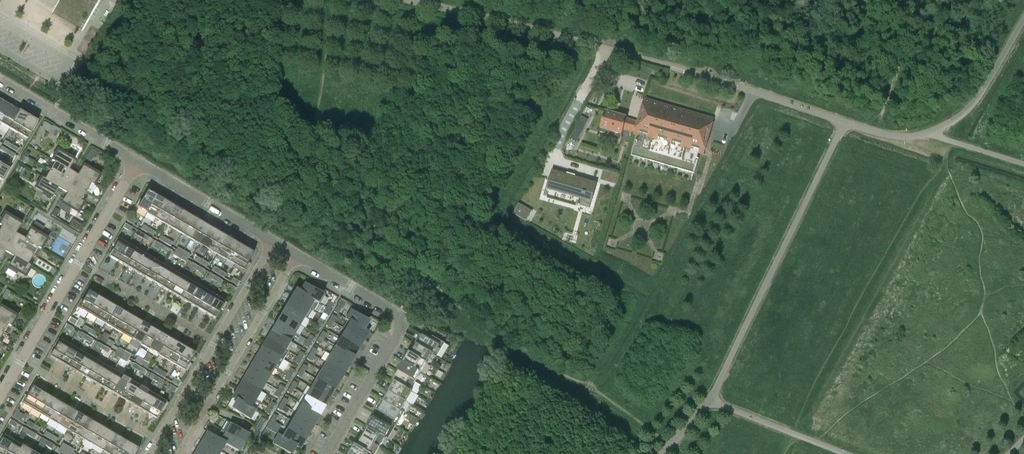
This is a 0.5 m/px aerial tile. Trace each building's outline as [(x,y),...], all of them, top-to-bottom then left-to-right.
[(52,12),(83,30),(89,20),(101,0),(30,0),(52,12)] [(637,122),(634,132),(634,134),(639,136),(637,141),(635,141),(631,156),(694,174),(698,159),(696,158),(698,153),(703,154),(713,119),(644,99),(637,122)] [(11,106),(2,101),(0,105),(0,123),(1,124),(11,106)] [(20,111),(11,106),(1,124),(9,129),(20,111)] [(18,134),(29,117),(20,111),(9,129),(18,134)] [(623,129),(634,132),(637,122),(626,119),(626,117),(604,111),(599,128),(601,128),(600,132),(608,134),(609,131),(621,134),(623,129)] [(581,116),(578,122),(585,126),(588,120),(581,116)] [(38,122),(29,117),(18,134),(16,137),(26,142),(38,122)] [(53,126),(45,122),(41,128),(49,132),(53,126)] [(96,157),(98,152),(91,148),(89,153),(96,157)] [(69,170),(75,160),(73,160),(75,157),(67,153),(65,155),(58,150),(52,161),(55,162),(69,170)] [(0,164),(0,165),(0,187),(11,167),(2,161),(0,164)] [(50,171),(68,181),(74,172),(69,170),(55,162),(50,171)] [(91,183),(91,184),(94,185),(100,175),(93,171),(94,169),(86,164),(85,166),(83,165),(78,175),(91,183)] [(552,170),(547,187),(582,197),(583,193),(586,194),(586,193),(592,194),(595,182),(552,170)] [(63,191),(68,181),(50,171),(45,179),(59,187),(58,188),(63,191)] [(621,175),(606,171),(603,179),(619,183),(621,175)] [(74,172),(68,181),(86,192),(91,184),(91,183),(78,175),(74,172)] [(45,179),(42,177),(36,188),(44,192),(42,194),(50,199),(52,197),(53,197),(58,188),(59,187),(45,179)] [(63,191),(67,193),(81,201),(81,200),(86,192),(68,181),(63,191)] [(135,207),(147,213),(157,196),(148,191),(142,200),(140,199),(135,207)] [(84,202),(81,200),(81,201),(67,193),(62,202),(63,203),(60,208),(68,213),(71,208),(78,212),(84,202)] [(166,201),(157,196),(147,213),(155,218),(166,201)] [(164,224),(174,206),(166,201),(155,218),(164,224)] [(527,222),(533,211),(519,203),(513,214),(527,222)] [(183,211),(174,206),(164,224),(173,229),(183,211)] [(56,208),(52,215),(56,218),(60,211),(56,208)] [(182,234),(192,217),(183,211),(173,229),(182,234)] [(16,233),(22,224),(21,223),(22,221),(14,216),(13,218),(5,214),(0,223),(0,225),(2,226),(16,234),(16,233)] [(136,221),(129,217),(127,221),(134,225),(136,221)] [(201,222),(192,217),(182,234),(191,239),(201,222)] [(82,226),(75,222),(72,226),(79,230),(82,226)] [(200,244),(210,227),(201,222),(191,239),(200,244)] [(29,232),(25,238),(25,239),(38,247),(41,249),(47,239),(40,234),(44,228),(36,223),(32,230),(30,229),(29,232)] [(125,223),(123,227),(130,232),(132,228),(125,223)] [(15,245),(21,236),(16,233),(16,234),(2,226),(0,229),(0,236),(15,245)] [(219,232),(210,227),(200,244),(208,249),(219,232)] [(217,255),(227,237),(219,232),(208,249),(217,255)] [(15,245),(0,236),(0,248),(6,251),(6,252),(10,254),(15,245)] [(21,236),(15,245),(33,256),(38,247),(25,239),(25,238),(21,236)] [(236,242),(227,237),(217,255),(226,260),(236,242)] [(114,247),(109,256),(118,262),(128,245),(117,238),(112,246),(114,247)] [(235,265),(245,248),(236,242),(226,260),(234,265),(235,265)] [(28,264),(33,256),(15,245),(10,254),(14,257),(15,256),(28,264)] [(137,250),(128,245),(118,262),(127,267),(137,250)] [(254,253),(245,248),(235,265),(234,265),(233,267),(245,274),(251,264),(249,262),(254,253)] [(136,272),(146,255),(137,250),(127,267),(136,272)] [(155,260),(146,255),(136,272),(145,277),(155,260)] [(31,266),(28,264),(15,256),(14,257),(9,266),(10,267),(9,269),(17,274),(18,272),(26,276),(31,266)] [(153,282),(164,265),(155,260),(145,277),(153,282)] [(172,270),(164,265),(153,282),(162,288),(172,270)] [(171,293),(181,276),(172,270),(162,288),(171,293)] [(190,281),(181,276),(171,293),(180,298),(190,281)] [(238,286),(240,282),(233,278),(231,282),(238,286)] [(190,281),(180,298),(189,303),(199,286),(190,281)] [(227,288),(234,293),(236,289),(229,284),(227,288)] [(315,300),(314,301),(318,304),(324,294),(306,284),(301,292),(315,300)] [(208,291),(199,286),(189,303),(198,308),(208,291)] [(310,308),(314,301),(315,300),(301,292),(297,290),(292,298),(310,309),(310,308)] [(76,307),(88,314),(98,296),(89,291),(83,300),(81,299),(76,307)] [(206,313),(216,296),(208,291),(198,308),(206,313)] [(107,302),(98,296),(88,314),(96,319),(107,302)] [(228,303),(216,296),(206,313),(216,319),(221,309),(223,311),(228,303)] [(312,310),(310,308),(310,309),(292,298),(287,306),(287,307),(305,317),(307,319),(312,310)] [(96,319),(105,324),(115,307),(107,302),(96,319)] [(8,325),(11,327),(17,317),(10,312),(11,310),(3,305),(2,307),(0,307),(0,320),(8,325)] [(300,325),(305,317),(287,307),(287,306),(286,305),(281,315),(282,316),(282,315),(300,325)] [(124,312),(115,307),(105,324),(114,329),(124,312)] [(345,319),(347,320),(363,329),(364,329),(368,320),(351,310),(345,319)] [(114,329),(123,334),(133,317),(124,312),(114,329)] [(295,334),(300,325),(282,315),(282,316),(277,323),(295,334)] [(77,321),(70,317),(68,321),(75,325),(77,321)] [(142,322),(133,317),(123,334),(132,339),(142,322)] [(3,333),(8,325),(0,320),(0,331),(3,333)] [(369,332),(364,329),(363,329),(347,320),(342,328),(345,330),(345,329),(364,340),(369,332)] [(132,339),(141,345),(151,327),(142,322),(132,339)] [(290,342),(291,341),(295,334),(277,323),(273,332),(290,342)] [(66,324),(64,328),(71,332),(73,328),(66,324)] [(160,333),(151,327),(141,345),(149,350),(160,333)] [(345,329),(345,330),(340,338),(359,349),(364,340),(345,329)] [(285,350),(285,351),(288,352),(293,343),(291,341),(290,342),(273,332),(268,340),(285,350)] [(149,350),(158,355),(168,338),(160,333),(149,350)] [(416,345),(433,356),(436,357),(445,343),(432,336),(430,340),(420,334),(414,344),(416,345)] [(50,357),(59,362),(69,345),(58,338),(53,346),(55,347),(50,357)] [(177,343),(168,338),(158,355),(167,360),(177,343)] [(358,349),(359,349),(340,338),(335,346),(353,356),(357,349),(358,349)] [(281,358),(285,351),(285,350),(268,340),(263,348),(280,359),(281,358)] [(167,360),(176,365),(186,348),(177,343),(167,360)] [(78,350),(69,345),(59,362),(68,367),(78,350)] [(428,365),(433,356),(416,345),(411,354),(426,363),(426,364),(428,365)] [(348,365),(353,356),(335,346),(330,354),(348,365)] [(195,354),(186,348),(176,365),(187,372),(192,364),(190,363),(195,354)] [(283,360),(281,358),(280,359),(263,348),(258,357),(276,367),(275,367),(278,369),(283,360)] [(68,367),(77,372),(87,355),(78,350),(68,367)] [(411,354),(409,352),(403,362),(421,372),(426,364),(426,363),(411,354)] [(343,373),(348,365),(330,354),(326,363),(343,373)] [(96,360),(87,355),(77,372),(86,378),(96,360)] [(271,375),(275,367),(276,367),(258,357),(253,364),(253,365),(271,375)] [(86,378),(94,383),(105,365),(96,360),(86,378)] [(398,372),(415,382),(421,372),(403,362),(398,372)] [(339,381),(343,373),(326,363),(321,371),(339,382),(340,381),(339,381)] [(266,384),(271,375),(253,365),(253,364),(252,364),(247,373),(266,384)] [(113,371),(105,365),(94,383),(103,388),(113,371)] [(103,388),(112,393),(122,376),(113,371),(103,388)] [(316,379),(335,390),(339,382),(321,371),(316,379)] [(392,382),(394,383),(395,382),(410,391),(410,390),(415,382),(398,372),(392,382)] [(261,392),(266,384),(247,373),(242,381),(243,382),(261,392)] [(131,381),(122,376),(112,393),(121,398),(131,381)] [(179,386),(181,382),(174,378),(172,382),(179,386)] [(330,399),(335,390),(316,379),(311,388),(330,399)] [(121,398),(130,403),(140,386),(131,381),(121,398)] [(243,382),(238,390),(256,400),(261,392),(243,382)] [(412,392),(410,390),(410,391),(395,382),(394,383),(389,391),(406,402),(412,392)] [(168,389),(175,393),(177,389),(170,385),(168,389)] [(149,391),(140,386),(130,403),(139,409),(149,391)] [(20,403),(32,409),(42,392),(33,387),(27,396),(25,395),(20,403)] [(325,407),(330,399),(311,388),(306,396),(325,407)] [(260,403),(256,400),(238,390),(237,390),(235,394),(236,394),(233,399),(237,401),(238,401),(251,408),(252,408),(256,410),(260,403)] [(149,391),(139,409),(147,414),(158,396),(149,391)] [(389,391),(384,400),(401,410),(406,402),(389,391)] [(51,397),(42,392),(32,409),(40,414),(51,397)] [(169,403),(158,396),(147,414),(157,419),(161,411),(164,413),(169,403)] [(324,408),(325,407),(306,396),(301,404),(319,415),(323,407),(324,408)] [(40,414),(49,420),(59,402),(51,397),(40,414)] [(404,412),(401,410),(384,400),(382,399),(376,409),(386,415),(384,419),(396,426),(404,412)] [(256,410),(252,408),(251,408),(238,401),(237,401),(233,409),(250,420),(256,410)] [(68,407),(59,402),(49,420),(58,425),(68,407)] [(314,423),(319,415),(301,404),(296,413),(314,423)] [(58,425),(67,430),(77,413),(68,407),(58,425)] [(21,417),(14,413),(12,417),(19,421),(21,417)] [(86,418),(77,413),(67,430),(76,435),(86,418)] [(309,431),(314,423),(296,413),(291,421),(309,431)] [(258,433),(266,420),(261,417),(256,426),(256,425),(255,428),(258,433)] [(368,428),(385,438),(388,440),(396,426),(384,419),(382,423),(371,417),(365,427),(368,428)] [(76,435),(85,440),(95,423),(86,418),(76,435)] [(10,419),(8,423),(15,428),(17,424),(10,419)] [(309,431),(291,421),(288,419),(283,427),(287,429),(304,440),(309,431)] [(104,428),(95,423),(85,440),(93,445),(104,428)] [(226,432),(243,442),(248,434),(231,423),(226,432)] [(93,445),(102,451),(112,433),(104,428),(93,445)] [(380,447),(385,438),(368,428),(362,437),(380,447)] [(299,448),(304,440),(287,429),(282,437),(282,438),(295,446),(299,448)] [(238,451),(243,442),(226,432),(221,440),(226,443),(225,444),(238,451)] [(112,433),(102,451),(108,453),(112,453),(121,439),(112,433)] [(221,440),(209,433),(203,441),(221,452),(225,444),(226,443),(221,440)] [(13,440),(2,434),(0,437),(0,453),(5,453),(13,440)] [(282,437),(278,434),(272,444),(290,453),(295,446),(282,438),(282,437)] [(380,447),(362,437),(357,446),(370,453),(376,453),(380,447)] [(130,444),(121,439),(112,453),(124,453),(130,444)] [(5,453),(17,453),(22,446),(13,440),(5,453)] [(221,452),(203,441),(198,450),(206,453),(220,453),(221,452)] [(130,444),(124,453),(136,453),(139,449),(130,444)] [(357,446),(355,444),(350,453),(370,453),(357,446)] [(17,453),(29,453),(31,451),(22,446),(17,453)]
